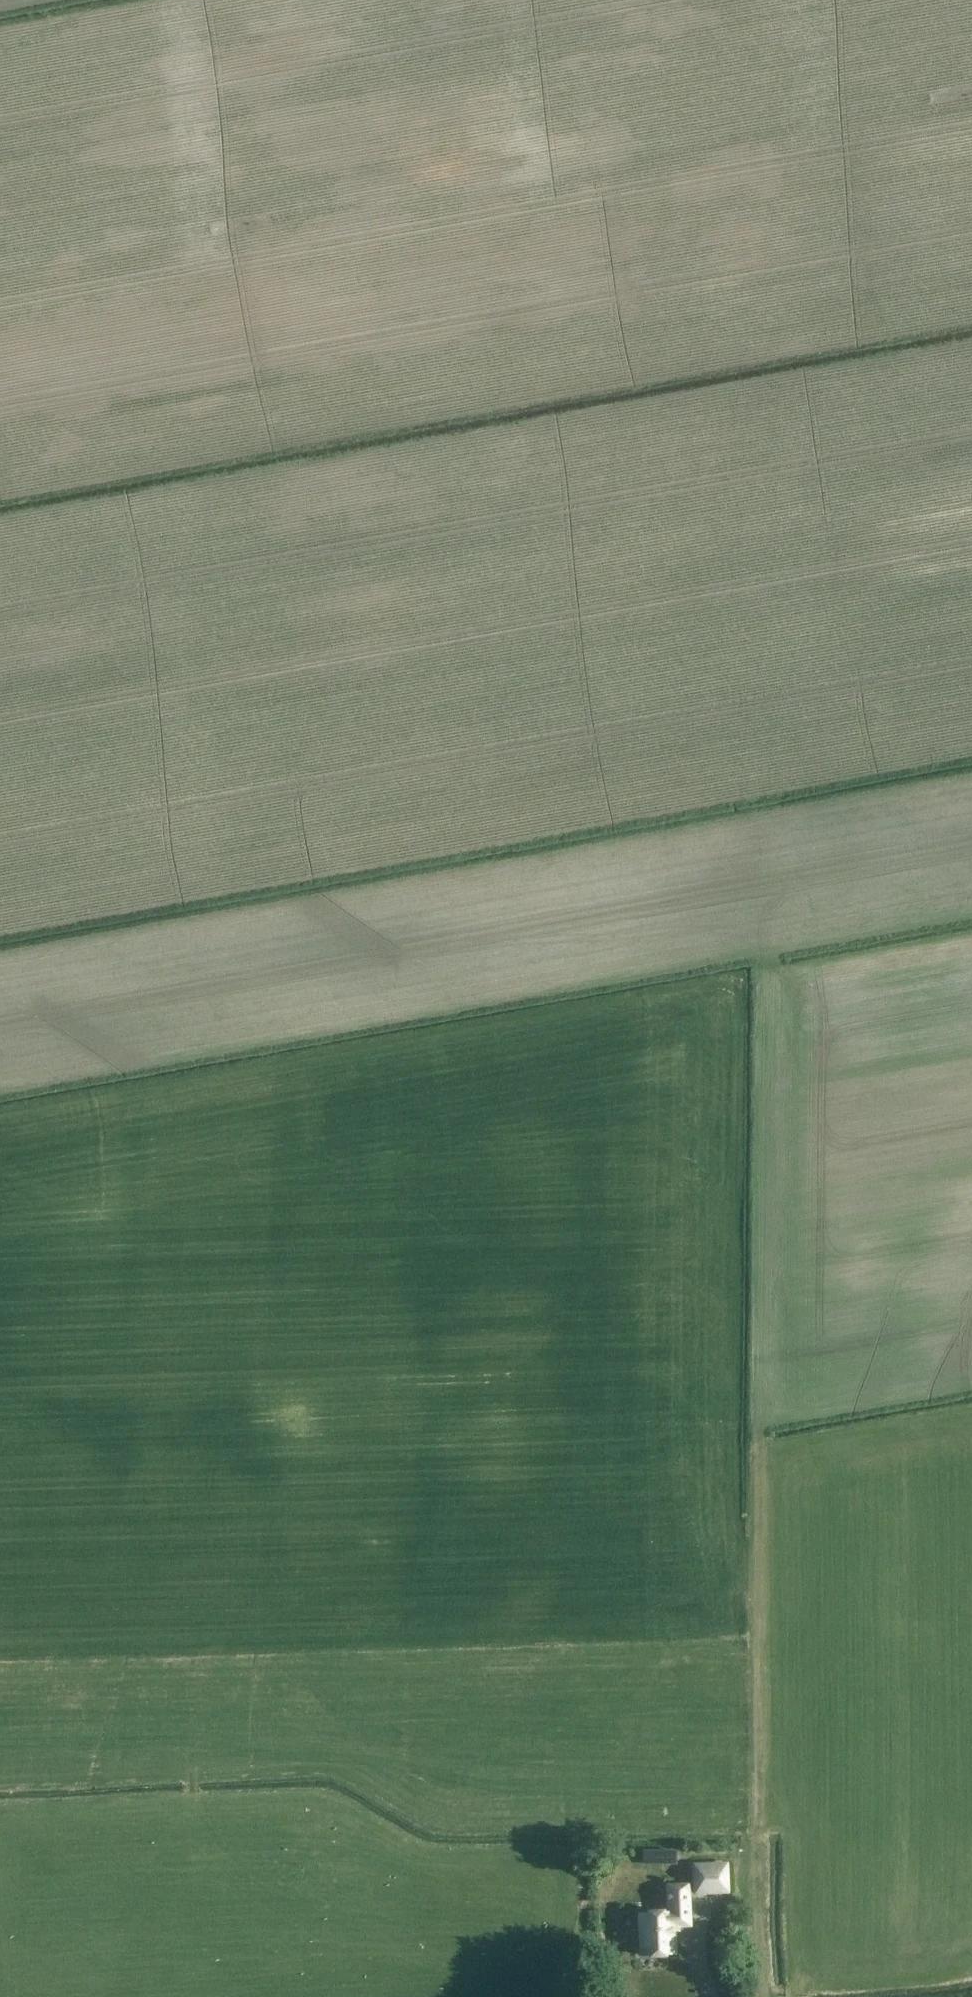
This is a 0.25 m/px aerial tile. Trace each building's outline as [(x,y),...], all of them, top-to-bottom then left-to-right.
[(691,1863),(693,1896),(729,1894),(728,1862),(691,1863)] [(643,1915),(644,1957),(674,1957),(674,1933),(680,1933),(680,1927),(690,1927),(689,1883),(666,1884),(666,1915),(643,1915)]
